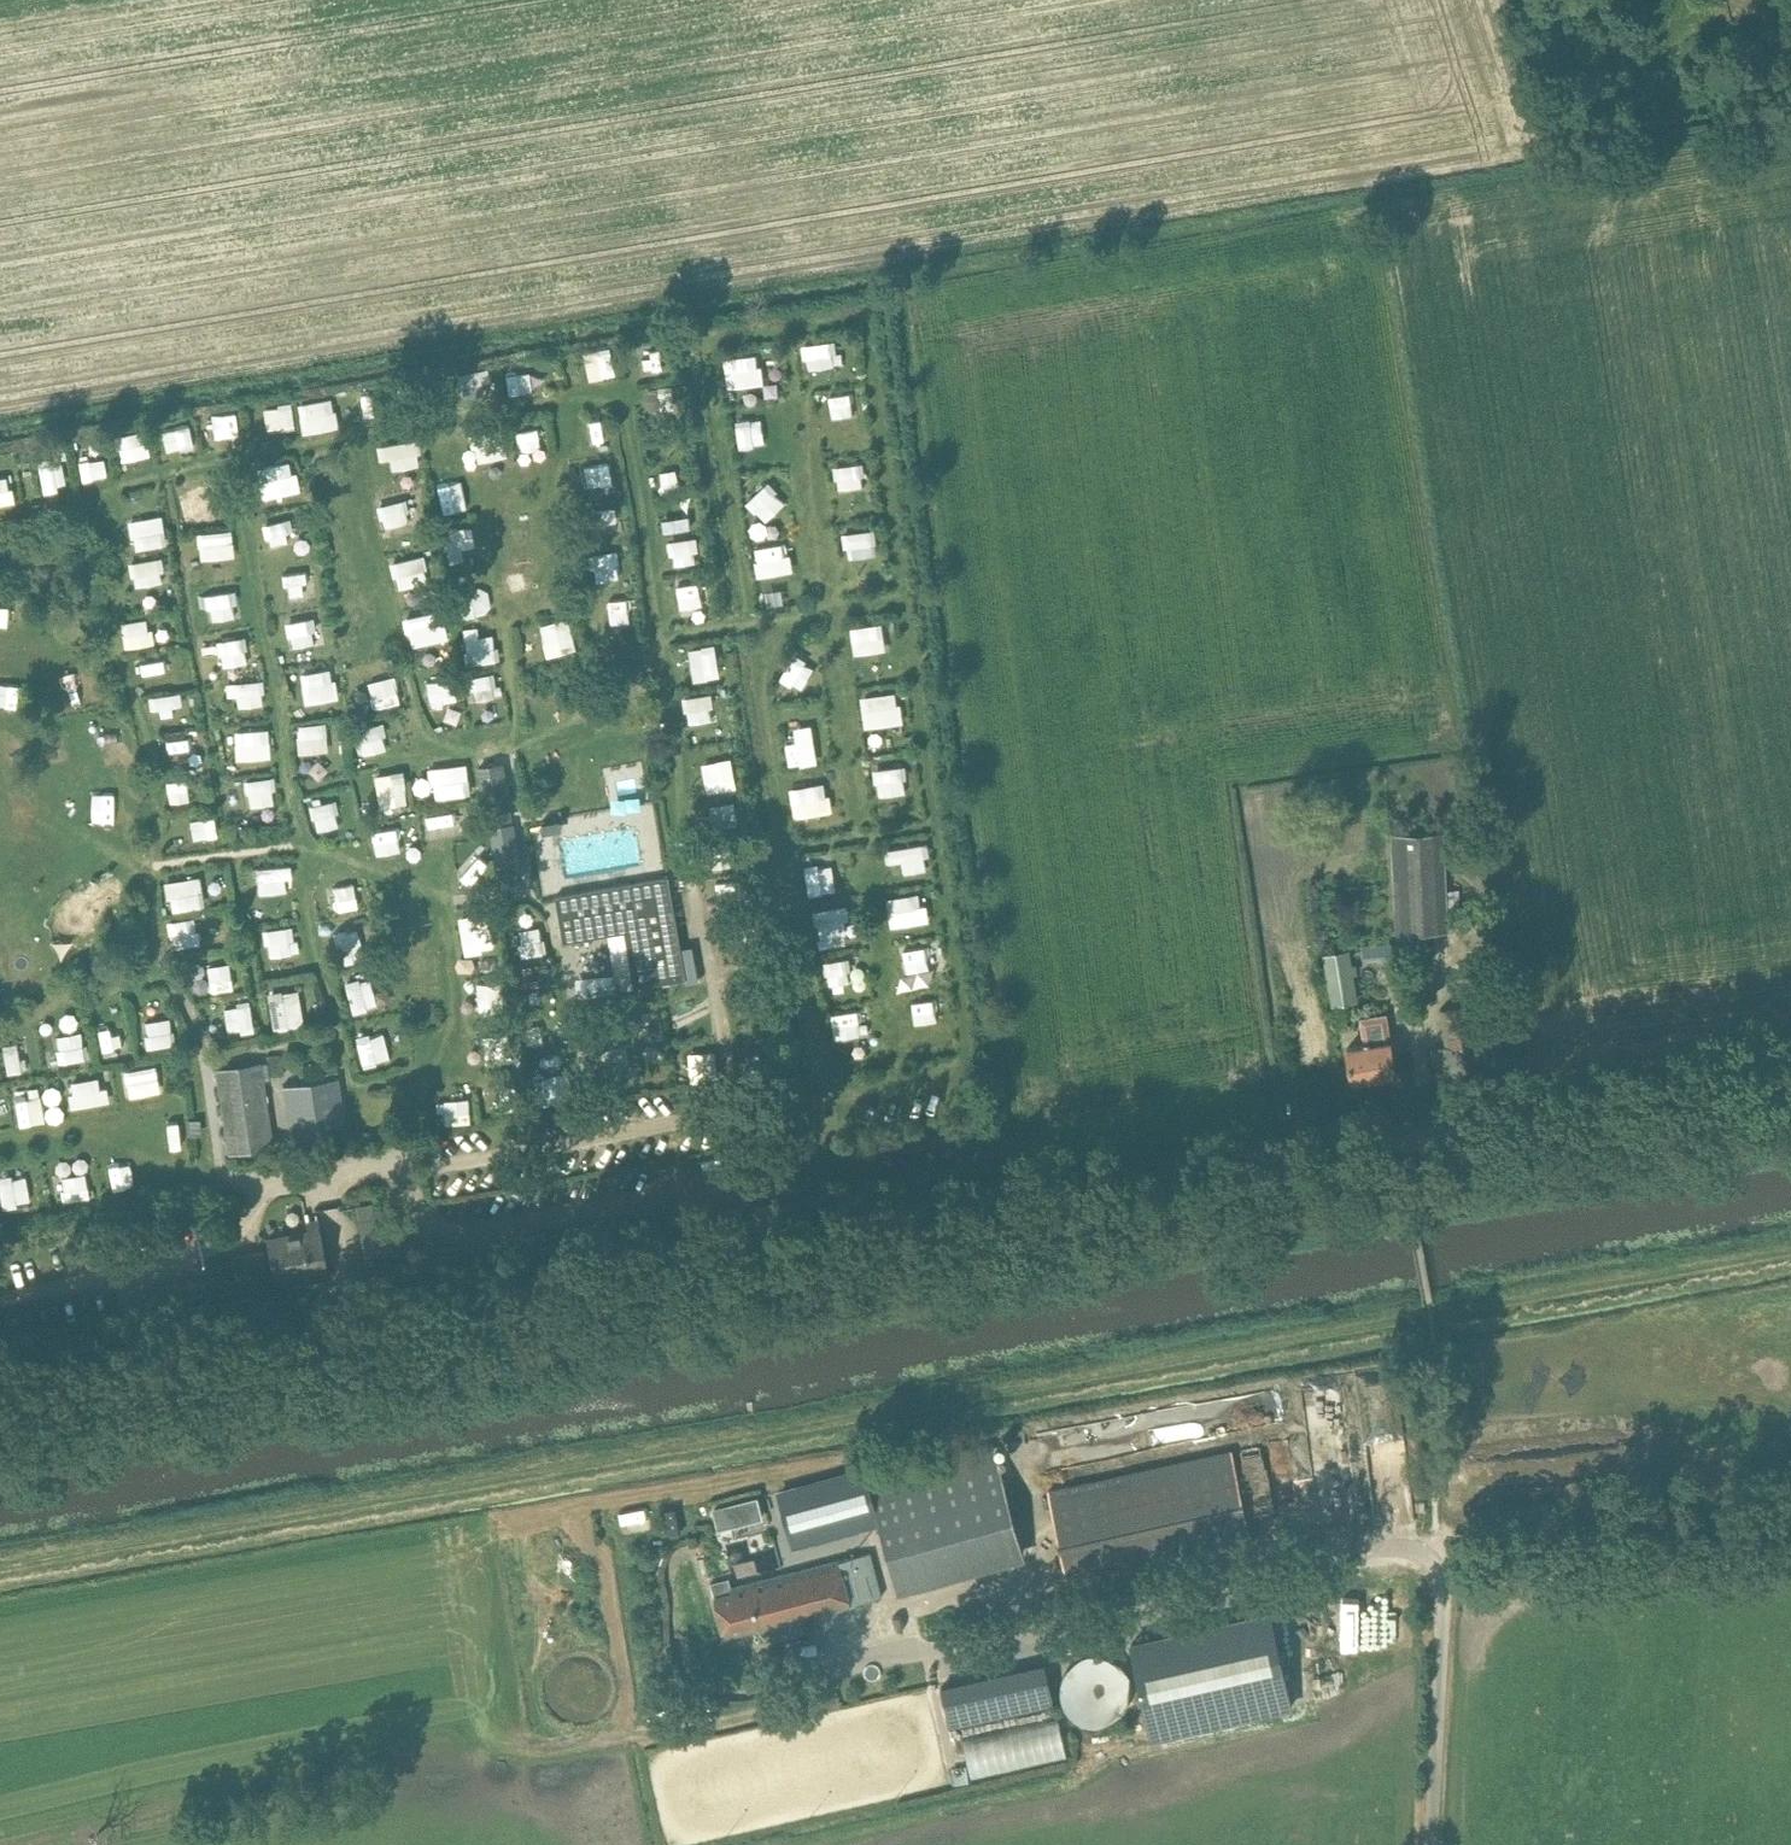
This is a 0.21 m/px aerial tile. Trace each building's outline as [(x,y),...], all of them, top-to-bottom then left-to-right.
[(807,342),(810,369),(841,366),(838,339),(807,342)] [(615,347),(588,348),(589,377),(616,376),(615,347)] [(765,385),(764,352),(728,353),(729,386),(765,385)] [(490,368),(463,370),(464,389),(492,388),(490,368)] [(532,369),(507,373),(510,395),(535,391),(532,369)] [(833,392),(834,418),(856,417),(855,392),(833,392)] [(299,402),(306,432),(340,425),(334,394),(299,402)] [(216,430),(239,425),(236,410),(213,415),(216,430)] [(163,452),(185,445),(178,420),(156,426),(163,452)] [(743,452),(755,452),(753,424),(741,425),(743,452)] [(519,427),(520,451),(542,450),(541,426),(519,427)] [(502,427),(471,433),(477,462),(508,455),(502,427)] [(121,458),(148,455),(145,430),(119,432),(121,458)] [(391,456),(394,470),(425,463),(418,435),(378,444),(381,459),(391,456)] [(80,455),(84,482),(110,478),(105,451),(80,455)] [(293,457),(270,462),(274,484),(298,480),(293,457)] [(44,487),(57,485),(53,458),(40,460),(44,487)] [(867,487),(866,462),(841,463),(842,489),(867,487)] [(24,469),(1,472),(4,494),(26,491),(24,469)] [(397,516),(425,509),(419,482),(390,488),(397,516)] [(590,483),(592,510),(614,509),(612,482),(590,483)] [(769,519),(786,502),(768,485),(751,502),(769,519)] [(211,486),(180,493),(187,526),(219,519),(211,486)] [(270,503),(276,529),(315,521),(310,494),(270,503)] [(168,544),(165,513),(131,516),(135,548),(168,544)] [(450,556),(477,552),(473,523),(446,526),(450,556)] [(234,527),(198,529),(200,558),(235,556),(234,527)] [(878,528),(847,530),(849,556),(880,554),(878,528)] [(675,565),(702,564),(700,535),(673,536),(675,565)] [(265,540),(269,564),(294,559),(290,536),(265,540)] [(791,540),(756,545),(760,575),(795,570),(791,540)] [(130,561),(136,588),(170,580),(163,553),(130,561)] [(433,556),(406,564),(414,591),(441,583),(433,556)] [(626,562),(606,563),(606,585),(627,585),(626,562)] [(287,601),(321,599),(319,565),(286,567),(287,601)] [(707,578),(678,582),(683,615),(712,611),(707,578)] [(460,587),(462,615),(492,613),(490,585),(460,587)] [(612,599),(613,618),(633,617),(631,598),(612,599)] [(242,601),(215,605),(218,628),(245,624),(242,601)] [(297,613),(298,637),(326,636),(324,611),(297,613)] [(541,624),(549,656),(579,648),(571,616),(541,624)] [(152,617),(123,618),(125,646),(154,644),(152,617)] [(853,623),(856,653),(890,650),(886,620),(853,623)] [(444,629),(430,633),(436,655),(450,652),(444,629)] [(469,662),(499,660),(498,633),(468,635),(469,662)] [(226,643),(229,669),(255,666),(252,640),(226,643)] [(720,643),(692,646),(696,679),(723,676),(720,643)] [(337,649),(307,652),(310,676),(339,673),(337,649)] [(159,670),(161,684),(193,680),(189,650),(149,656),(151,671),(159,670)] [(821,665),(800,653),(789,674),(809,686),(821,665)] [(469,674),(475,699),(499,694),(493,669),(469,674)] [(376,708),(404,700),(397,672),(369,679),(376,708)] [(459,700),(456,675),(428,679),(431,704),(459,700)] [(263,677),(235,680),(238,706),(266,703),(263,677)] [(294,714),(323,713),(322,688),(293,689),(294,714)] [(903,690),(864,692),(866,726),(905,724),(903,690)] [(715,691),(687,693),(688,721),(717,720),(715,691)] [(358,726),(366,754),(391,747),(383,719),(358,726)] [(298,752),(329,751),(328,720),(298,721),(298,752)] [(270,725),(244,725),(243,754),(269,755),(270,725)] [(164,733),(168,753),(194,747),(189,727),(164,733)] [(814,733),(787,736),(790,761),(817,758),(814,733)] [(709,762),(713,791),(740,786),(736,758),(709,762)] [(487,821),(511,818),(503,763),(479,767),(487,821)] [(879,794),(911,792),(909,764),(877,766),(879,794)] [(440,798),(472,794),(469,766),(437,770),(440,798)] [(407,768),(375,773),(381,807),(413,801),(407,768)] [(275,774),(246,778),(250,807),(278,803),(275,774)] [(797,818),(835,812),(830,779),(792,786),(797,818)] [(338,798),(312,803),(317,830),(343,825),(338,798)] [(532,822),(534,838),(614,825),(611,809),(532,822)] [(442,811),(417,816),(421,839),(447,835),(442,811)] [(217,813),(191,818),(195,840),(221,835),(217,813)] [(368,820),(370,844),(396,842),(394,818),(368,820)] [(521,879),(512,824),(493,827),(501,882),(521,879)] [(1448,931),(1443,831),(1393,834),(1399,934),(1448,931)] [(896,845),(899,873),(932,870),(930,842),(896,845)] [(290,863),(258,865),(259,893),(291,891),(290,863)] [(809,866),(810,895),(838,893),(837,865),(809,866)] [(171,909),(206,906),(203,874),(168,878),(171,909)] [(556,895),(564,941),(594,936),(592,925),(634,918),(642,965),(631,967),(635,986),(686,978),(669,876),(556,895)] [(357,879),(324,884),(328,909),(361,904),(357,879)] [(894,920),(929,918),(927,890),(892,891),(894,920)] [(819,936),(851,935),(850,905),(817,907),(819,936)] [(170,919),(173,946),(202,943),(199,916),(170,919)] [(340,949),(364,940),(355,916),(331,925),(340,949)] [(268,927),(269,955),(296,954),(295,926),(268,927)] [(545,931),(527,931),(527,952),(546,951),(545,931)] [(907,965),(940,964),(939,937),(906,938),(907,965)] [(1356,1000),(1348,951),(1323,955),(1332,1004),(1356,1000)] [(361,954),(338,962),(344,983),(368,975),(361,954)] [(853,954),(828,957),(831,984),(856,981),(853,954)] [(209,963),(212,990),(237,987),(233,960),(209,963)] [(684,966),(686,978),(687,984),(699,982),(696,964),(684,966)] [(482,981),(481,1009),(505,1010),(506,982),(482,981)] [(298,985),(267,992),(275,1030),(306,1023),(298,985)] [(358,1023),(383,1016),(376,994),(351,1002),(358,1023)] [(251,997),(226,1001),(231,1032),(256,1027),(251,997)] [(1446,1045),(1431,1048),(1436,1081),(1487,1073),(1476,1002),(1440,1008),(1446,1045)] [(1386,1014),(1361,1019),(1365,1045),(1347,1048),(1353,1081),(1396,1074),(1386,1014)] [(147,1018),(148,1045),(175,1044),(173,1017),(147,1018)] [(66,1063),(93,1058),(88,1030),(60,1035),(66,1063)] [(366,1056),(387,1049),(381,1030),(360,1037),(366,1056)] [(487,1033),(488,1055),(511,1054),(510,1032),(487,1033)] [(16,1068),(9,1039),(0,1041),(0,1071),(16,1068)] [(129,1095),(161,1092),(158,1063),(126,1067),(129,1095)] [(272,1145),(260,1063),(216,1069),(228,1152),(272,1145)] [(112,1072),(79,1079),(85,1106),(117,1099),(112,1072)] [(291,1142),(346,1134),(337,1074),(282,1082),(291,1142)] [(38,1113),(68,1109),(65,1082),(34,1086),(38,1113)] [(21,1120),(18,1091),(0,1093),(0,1122),(21,1120)] [(471,1097),(451,1097),(452,1121),(472,1120),(471,1097)] [(17,1184),(19,1206),(41,1204),(39,1182),(17,1184)] [(358,1220),(367,1269),(403,1262),(394,1214),(358,1220)] [(318,1229),(266,1238),(273,1279),(304,1273),(305,1279),(321,1276),(327,1275),(323,1252),(318,1229)] [(263,1249),(230,1255),(235,1281),(268,1275),(263,1249)] [(1049,1492),(1071,1593),(1255,1551),(1233,1451),(1049,1492)] [(864,1470),(779,1493),(794,1545),(879,1521),(870,1490),(864,1470)] [(729,1578),(711,1582),(718,1613),(724,1636),(769,1625),(802,1616),(882,1596),(877,1573),(871,1552),(731,1587),(729,1578)] [(1181,1633),(1131,1644),(1152,1737),(1202,1726),(1181,1633)] [(1071,1719),(1132,1717),(1130,1659),(1069,1661),(1071,1719)] [(1046,1663),(941,1687),(951,1726),(1055,1702),(1046,1663)] [(976,1777),(1071,1752),(1062,1718),(967,1742),(976,1777)]
